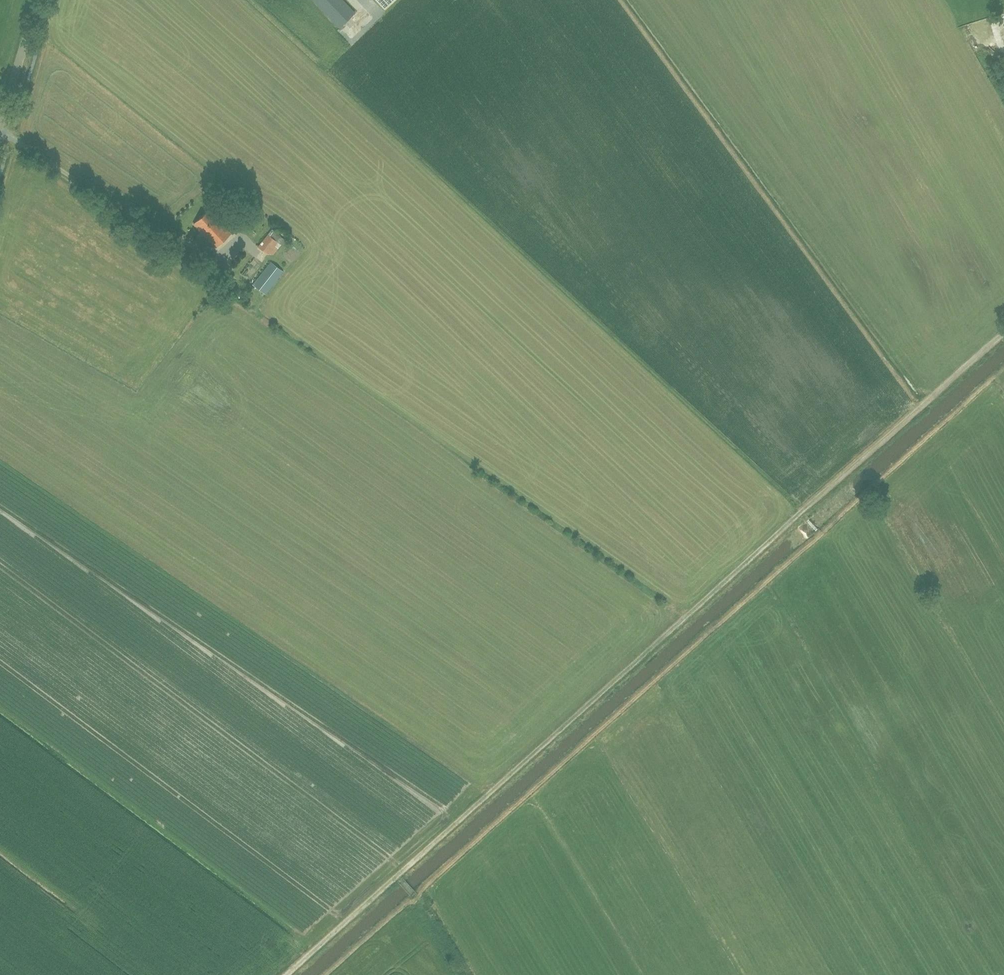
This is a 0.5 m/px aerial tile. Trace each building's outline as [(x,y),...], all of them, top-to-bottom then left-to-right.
[(356,13),(343,0),(314,0),(340,28),(356,13)] [(216,248),(232,233),(211,210),(195,224),(216,248)] [(268,254),(278,242),(269,235),(260,247),(268,254)] [(218,278),(225,268),(212,258),(205,268),(218,278)] [(250,277),(260,266),(255,262),(246,273),(250,277)] [(267,295),(284,272),(271,262),(253,285),(267,295)]
